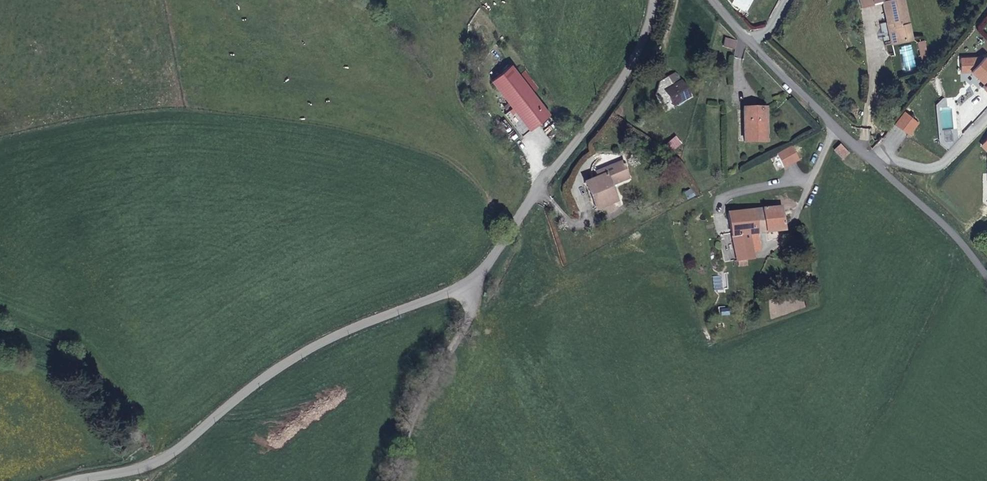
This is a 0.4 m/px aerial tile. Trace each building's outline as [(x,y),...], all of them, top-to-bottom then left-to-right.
[(873,6),(872,3),(882,1),(887,22),(893,20),(898,42),(912,39),(903,0),(859,0),(861,8),(873,6)] [(893,20),(887,22),(891,43),(898,42),(893,20)] [(735,49),(737,41),(724,38),(722,45),(735,49)] [(921,64),(929,63),(924,40),(916,41),(921,64)] [(985,56),(980,61),(975,56),(960,57),(961,70),(971,70),(985,83),(982,86),(986,90),(986,58),(985,56)] [(509,105),(527,128),(546,113),(507,62),(487,78),(509,105)] [(675,86),(670,75),(660,80),(656,92),(666,111),(675,106),(674,102),(689,94),(682,82),(675,86)] [(520,135),(527,128),(509,105),(501,111),(520,135)] [(745,142),(767,141),(766,108),(745,109),(745,142)] [(919,123),(906,112),(896,123),(909,134),(919,123)] [(676,135),(665,144),(672,152),(683,143),(676,135)] [(849,154),(840,145),(835,150),(844,159),(849,154)] [(792,147),(777,155),(784,168),(799,160),(792,147)] [(583,185),(596,212),(619,201),(612,188),(630,179),(620,161),(595,174),(597,178),(583,185)] [(684,191),(687,199),(695,197),(691,188),(684,191)] [(751,233),(760,232),(767,231),(772,231),(785,229),(782,208),(729,213),(732,235),(751,233)] [(760,232),(751,233),(754,253),(761,249),(760,232)] [(754,253),(751,233),(732,235),(735,264),(746,263),(745,257),(754,256),(754,253)]
